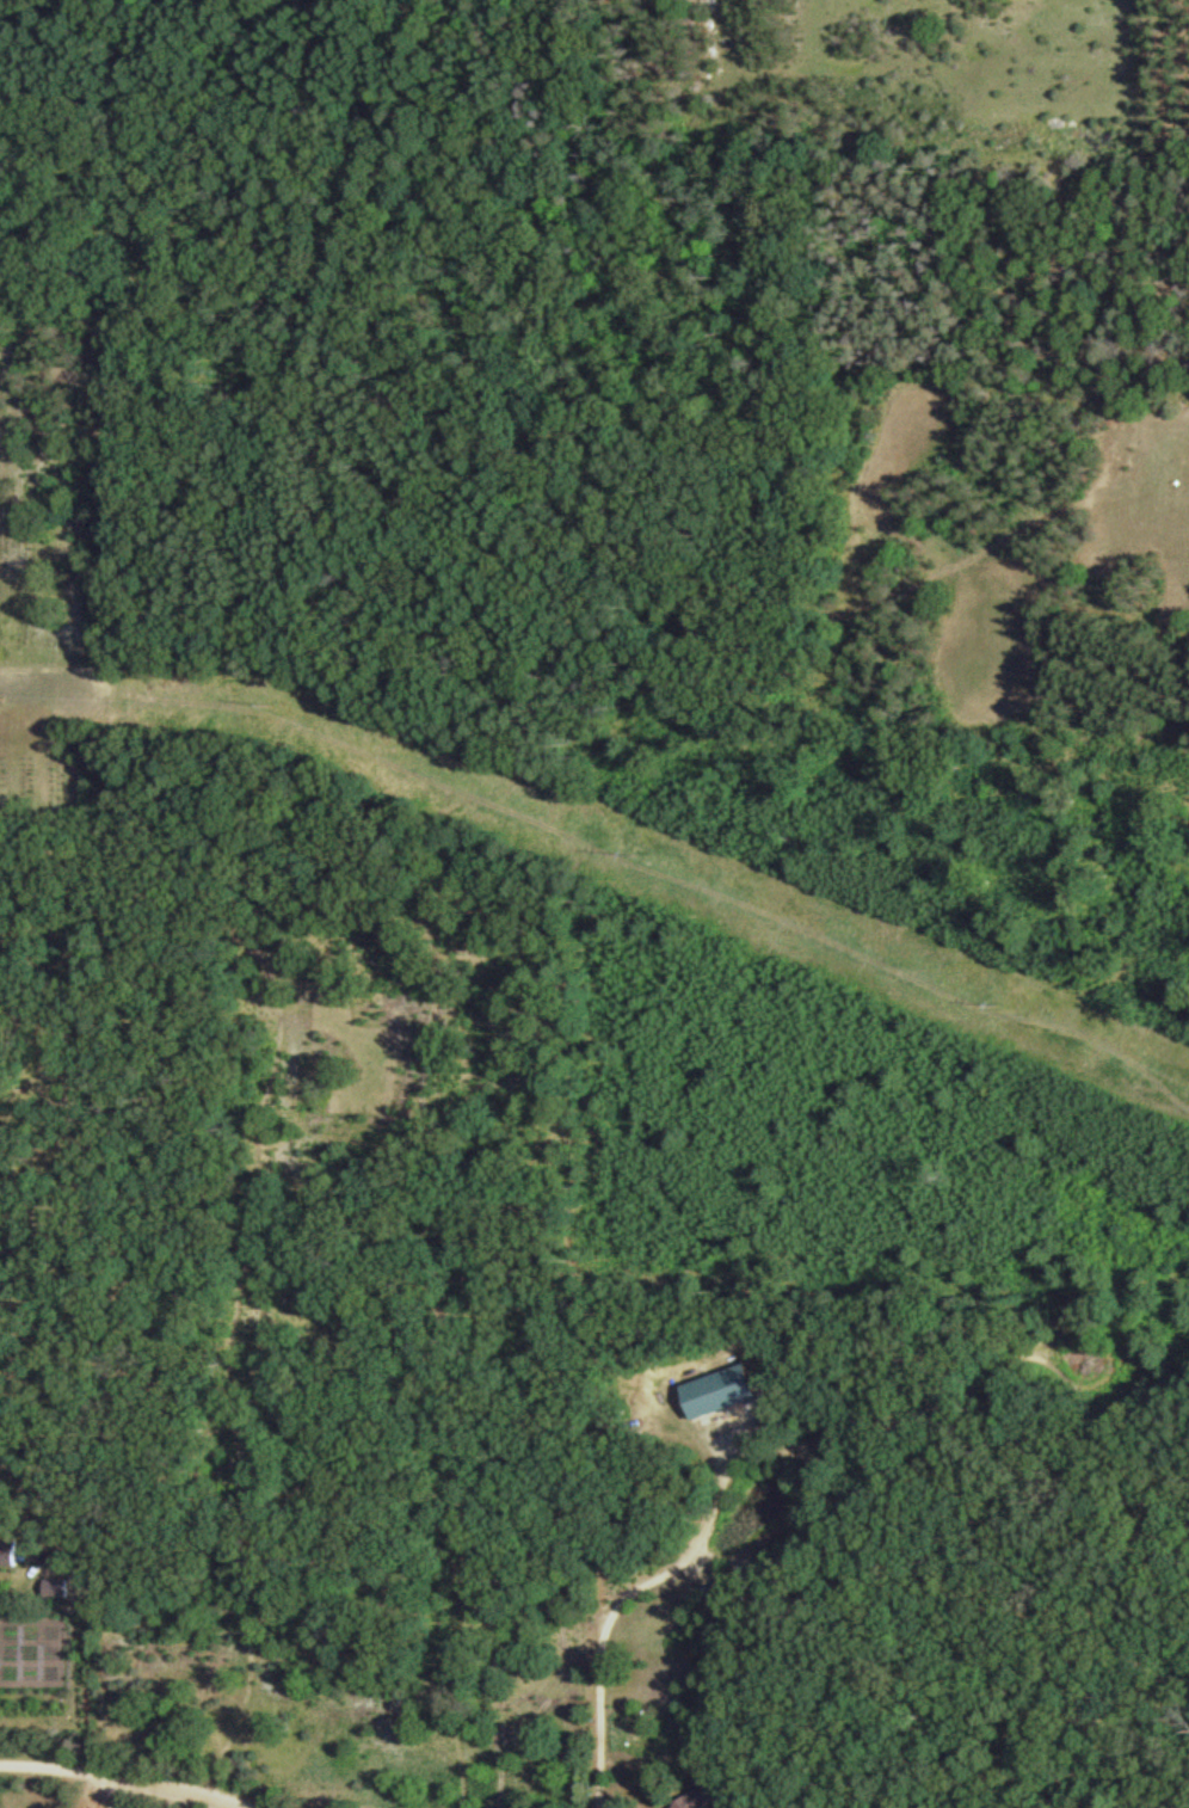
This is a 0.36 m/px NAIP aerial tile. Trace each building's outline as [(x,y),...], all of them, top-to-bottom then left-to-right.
[(0,1537),(0,1564),(25,1564),(26,1537),(0,1537)] [(680,1807),(708,1807),(725,1798),(712,1778),(675,1801),(680,1807)]
